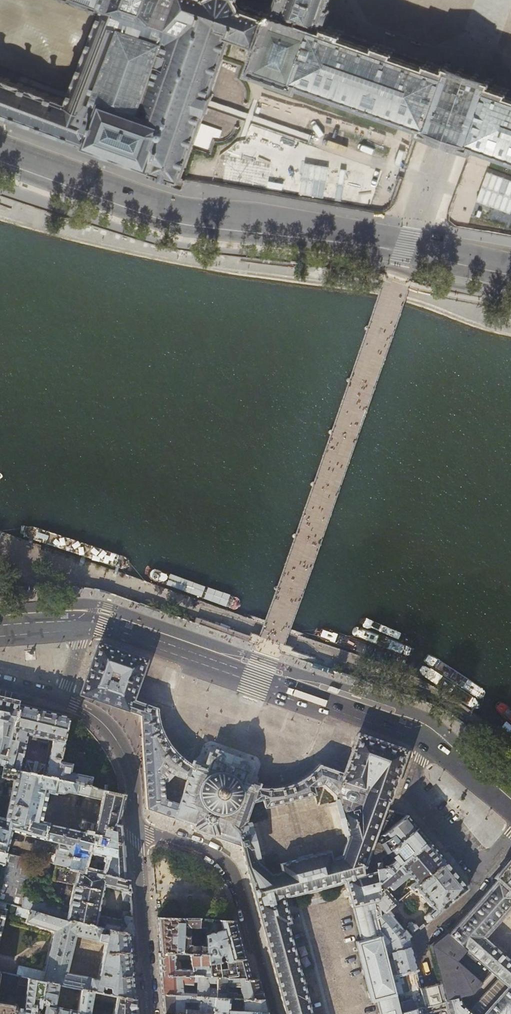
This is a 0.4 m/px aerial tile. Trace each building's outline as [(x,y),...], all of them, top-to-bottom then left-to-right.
[(277,4),(275,8),(274,7),(272,12),(270,11),(269,15),(267,14),(267,13),(263,12),(264,10),(262,10),(261,11),(249,7),(250,6),(248,5),(247,6),(244,5),(243,6),(242,6),(241,2),(239,0),(80,0),(102,8),(102,10),(103,10),(103,12),(104,13),(70,98),(68,103),(0,76),(0,111),(95,146),(97,147),(154,168),(153,171),(154,171),(153,176),(175,183),(177,179),(180,180),(190,149),(202,114),(203,110),(206,111),(208,104),(211,96),(209,95),(210,91),(222,57),(229,35),(233,36),(258,44),(251,70),(263,73),(263,74),(296,86),(298,82),(304,84),(345,99),(421,125),(420,130),(424,131),(423,135),(444,143),(466,151),(468,147),(472,148),(474,144),(478,146),(508,156),(510,157),(510,95),(508,94),(509,92),(508,91),(509,90),(507,90),(507,91),(504,90),(505,89),(503,88),(503,89),(496,87),(496,85),(494,85),(494,86),(492,86),(491,85),(492,84),(491,83),(492,80),(488,78),(488,80),(478,76),(479,75),(475,74),(474,75),(469,73),(463,71),(464,70),(460,68),(459,70),(451,67),(451,65),(447,64),(445,68),(444,67),(444,68),(441,67),(442,66),(440,66),(439,67),(432,65),(433,63),(431,63),(431,64),(428,63),(429,62),(427,61),(426,63),(426,62),(425,65),(416,62),(417,60),(417,59),(416,58),(415,59),(414,61),(405,58),(406,56),(406,55),(404,54),(403,55),(403,57),(394,54),(395,52),(394,51),(395,50),(393,49),(393,51),(390,50),(390,48),(389,48),(388,49),(381,47),(382,45),(380,45),(380,46),(377,45),(378,44),(376,43),(375,45),(375,44),(374,47),(365,44),(366,41),(364,40),(363,43),(354,40),(355,37),(355,36),(353,36),(352,36),(351,39),(343,36),(344,33),(343,33),(344,32),(342,31),(341,33),(339,32),(339,30),(337,30),(337,31),(330,29),(330,27),(329,27),(329,28),(326,27),(326,25),(325,24),(325,22),(327,22),(327,20),(326,20),(328,13),(330,13),(330,12),(329,11),(330,8),(331,9),(332,7),(330,7),(331,6),(328,6),(330,0),(278,0),(277,4)] [(70,98),(104,13),(103,12),(103,10),(102,10),(102,8),(80,0),(0,0),(0,76),(68,103),(70,98)] [(129,567),(130,565),(130,564),(130,562),(129,560),(128,558),(126,557),(34,527),(30,527),(28,527),(26,530),(26,532),(26,533),(27,536),(29,537),(32,539),(80,555),(118,568),(122,569),(124,569),(126,569),(128,567),(129,567)] [(236,606),(237,605),(237,603),(237,601),(236,599),(235,598),(233,596),(153,568),(150,568),(148,569),(146,571),(145,573),(145,575),(146,577),(148,579),(152,581),(195,596),(229,608),(231,608),(233,608),(235,607),(236,606)] [(164,734),(162,731),(160,726),(159,722),(159,720),(158,714),(157,708),(132,699),(141,674),(144,663),(145,661),(98,644),(80,695),(82,695),(141,716),(141,724),(143,763),(144,777),(146,801),(146,809),(192,825),(191,828),(195,829),(195,831),(208,835),(241,846),(241,849),(245,861),(253,894),(271,961),(285,1013),(310,1013),(287,924),(290,923),(290,921),(289,921),(286,907),(283,898),(317,889),(338,884),(338,883),(344,882),(347,891),(351,907),(352,907),(352,908),(353,908),(361,941),(355,943),(356,945),(357,945),(359,954),(363,971),(368,990),(369,990),(371,1001),(377,1000),(377,1001),(380,1009),(379,1009),(380,1012),(381,1013),(399,1013),(375,920),(379,917),(377,884),(376,872),(363,875),(361,865),(364,866),(365,866),(366,863),(385,808),(405,753),(405,752),(402,751),(363,737),(357,735),(356,739),(344,774),(319,765),(317,766),(313,770),(309,774),(304,778),(299,780),(294,783),(289,785),(282,786),(276,787),(270,788),(264,788),(257,787),(258,785),(246,781),(250,769),(246,767),(247,762),(235,758),(234,763),(230,761),(225,760),(227,755),(215,751),(214,756),(209,754),(203,763),(205,766),(193,762),(192,765),(190,764),(185,760),(181,757),(176,753),(173,748),(171,746),(168,741),(165,736),(164,734)] [(3,766),(18,704),(0,700),(0,765),(3,766)] [(37,709),(25,706),(18,704),(3,766),(3,768),(54,779),(58,761),(68,716),(37,709)] [(70,763),(58,761),(54,779),(89,787),(91,779),(68,774),(70,763)] [(47,862),(56,864),(86,871),(99,875),(124,879),(123,865),(119,821),(119,819),(121,811),(124,794),(118,793),(89,787),(54,779),(3,768),(2,768),(0,776),(14,780),(5,820),(0,818),(0,851),(5,853),(11,831),(53,842),(50,853),(49,852),(49,853),(47,852),(46,859),(45,859),(47,859),(47,862)] [(410,820),(406,815),(381,836),(375,855),(375,863),(416,828),(411,822),(410,820)] [(421,834),(416,828),(375,863),(376,872),(377,884),(427,841),(421,834)] [(436,853),(427,841),(377,884),(379,917),(388,910),(396,903),(384,889),(404,872),(413,882),(407,887),(410,891),(414,888),(444,863),(436,853)] [(3,864),(0,875),(0,901),(5,903),(16,906),(56,919),(78,923),(129,934),(134,935),(133,928),(132,911),(123,912),(121,920),(98,915),(104,885),(121,889),(122,901),(131,901),(130,886),(130,880),(124,879),(99,875),(86,871),(56,864),(52,880),(67,883),(66,886),(69,887),(65,906),(64,906),(63,906),(62,906),(62,907),(61,908),(23,897),(33,859),(6,853),(3,864)] [(506,864),(494,878),(496,880),(473,907),(449,934),(448,932),(445,933),(430,945),(439,983),(437,984),(436,983),(434,984),(435,985),(426,987),(425,986),(423,987),(421,988),(420,988),(425,1007),(399,1013),(423,1013),(446,1008),(447,1013),(510,1013),(510,962),(484,938),(510,908),(510,858),(506,864)] [(455,876),(444,863),(414,888),(417,891),(428,903),(433,910),(424,917),(424,919),(427,922),(433,917),(466,889),(455,876)] [(75,936),(78,923),(56,919),(16,906),(14,915),(27,919),(26,922),(55,931),(45,971),(19,966),(16,976),(19,976),(44,982),(57,984),(63,986),(66,973),(75,936)] [(388,910),(379,917),(375,920),(399,1013),(425,1007),(420,988),(421,988),(416,969),(408,938),(419,928),(415,924),(413,924),(412,925),(411,924),(411,923),(410,923),(409,923),(409,924),(408,924),(408,925),(409,926),(407,928),(408,929),(408,931),(411,934),(409,936),(388,910)] [(189,928),(198,928),(199,920),(157,918),(159,935),(159,936),(160,953),(198,954),(198,946),(187,946),(188,938),(189,928)] [(199,920),(198,928),(205,929),(205,946),(198,946),(198,954),(207,955),(208,964),(218,962),(216,955),(223,954),(224,962),(229,961),(229,960),(244,959),(238,937),(234,921),(199,920)] [(129,935),(129,934),(78,923),(75,936),(105,942),(97,979),(66,973),(63,986),(81,989),(134,999),(131,957),(129,935)] [(198,954),(160,953),(159,953),(160,964),(160,975),(209,977),(208,964),(207,955),(198,954)] [(246,967),(244,959),(229,960),(229,961),(224,962),(226,968),(219,969),(218,962),(208,964),(209,977),(217,978),(249,979),(246,967)] [(161,983),(162,994),(183,995),(183,996),(214,997),(215,997),(216,989),(211,989),(211,983),(217,983),(217,978),(209,977),(160,975),(161,983)] [(44,982),(19,976),(17,984),(26,986),(25,997),(16,996),(14,1005),(13,1013),(33,1013),(34,1007),(38,1008),(44,982)] [(249,979),(217,978),(217,983),(216,989),(215,997),(263,1000),(260,987),(258,979),(253,979),(249,979)] [(57,984),(44,982),(38,1008),(37,1013),(76,1013),(77,1011),(53,1007),(57,984)] [(134,999),(81,989),(77,1011),(76,1013),(88,1013),(91,998),(114,1002),(112,1013),(136,1013),(135,1008),(134,999)] [(183,995),(162,994),(163,1004),(164,1013),(213,1013),(214,997),(183,996),(183,995)] [(263,1000),(215,997),(214,997),(213,1013),(267,1013),(265,1007),(263,1000)] [(14,1005),(0,1003),(0,1013),(13,1013),(14,1005)]
